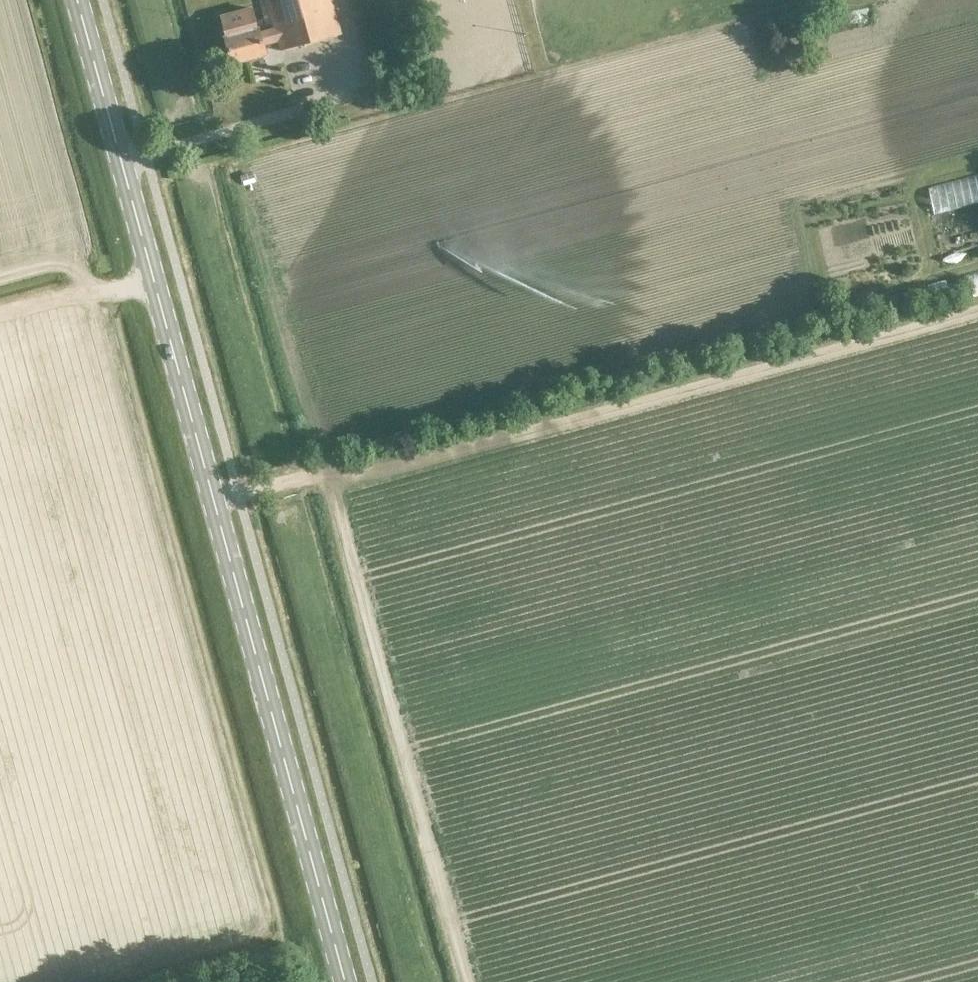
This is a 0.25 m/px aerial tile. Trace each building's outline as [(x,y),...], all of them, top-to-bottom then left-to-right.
[(231,61),(264,52),(261,43),(276,39),(279,50),(339,34),(330,0),(266,0),(273,26),(258,30),(252,6),(220,15),(225,34),(224,34),(231,61)] [(929,183),(934,206),(977,197),(977,172),(929,183)]
